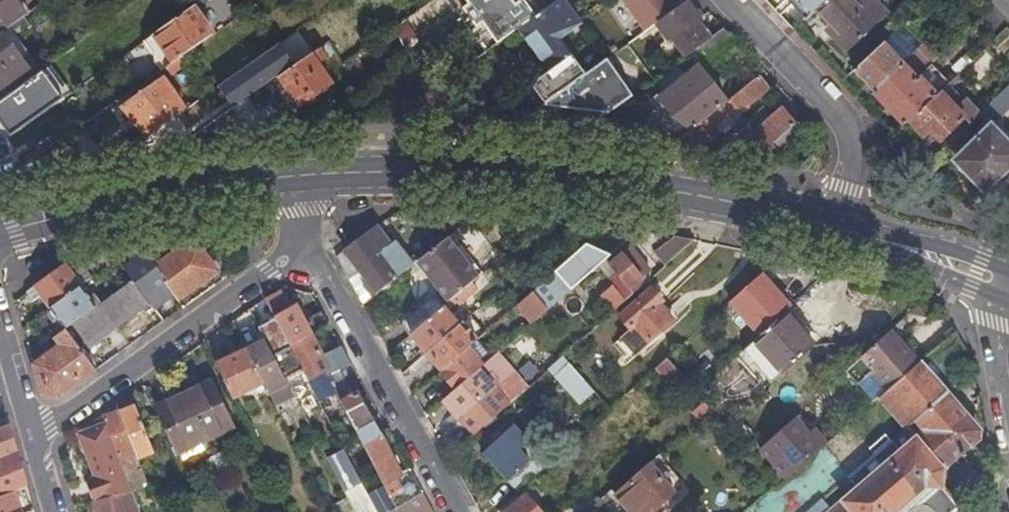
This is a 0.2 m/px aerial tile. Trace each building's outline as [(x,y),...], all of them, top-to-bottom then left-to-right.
[(2,32),(9,27),(25,14),(15,0),(0,0),(0,34),(2,32)] [(237,0),(234,0),(223,8),(231,20),(244,10),(240,4),(237,0)] [(493,46),(518,28),(538,13),(528,0),(459,0),(493,46)] [(582,21),(566,0),(557,0),(538,13),(518,28),(548,70),(571,53),(560,37),(582,21)] [(645,30),(658,21),(678,7),(687,0),(624,0),(645,30)] [(693,0),(687,0),(678,7),(658,21),(671,38),(673,37),(703,15),(693,0)] [(815,9),(836,31),(831,36),(846,51),(887,12),(876,0),(825,0),(815,9)] [(192,5),(145,39),(153,51),(155,61),(161,70),(212,33),(192,5)] [(687,56),(708,39),(696,22),(704,16),(703,15),(673,37),(687,56)] [(315,39),(305,25),(284,39),(300,61),(320,47),(315,39)] [(9,27),(2,32),(21,58),(28,53),(9,27)] [(678,141),(727,101),(698,66),(708,57),(709,58),(733,38),(723,28),(708,39),(687,56),(655,81),(662,91),(622,123),(623,133),(678,141)] [(896,29),(853,69),(874,92),(902,64),(906,60),(916,50),(896,29)] [(21,58),(2,32),(0,34),(0,73),(21,58)] [(930,64),(942,52),(928,38),(916,50),(930,64)] [(327,56),(321,46),(320,47),(300,61),(280,75),(300,104),(332,82),(318,62),(327,56)] [(949,82),(930,64),(916,50),(906,60),(902,64),(916,78),(918,77),(936,95),(940,91),(949,82)] [(34,76),(41,71),(28,53),(21,58),(34,76)] [(992,68),(979,54),(956,76),(968,90),(992,68)] [(597,66),(565,89),(540,107),(609,115),(637,94),(609,57),(601,63),(597,66)] [(34,76),(21,58),(0,73),(0,96),(2,99),(34,76)] [(916,78),(902,64),(874,92),(872,94),(902,127),(908,121),(936,95),(918,77),(916,78)] [(0,105),(0,111),(17,136),(75,97),(56,68),(0,105)] [(146,135),(185,108),(163,75),(121,104),(146,135)] [(708,137),(706,138),(704,135),(701,131),(704,128),(707,132),(709,130),(715,137),(723,130),(717,124),(737,108),(740,112),(768,88),(758,76),(727,101),(678,141),(705,145),(711,141),(708,137)] [(985,108),(992,115),(1008,99),(1008,92),(1006,89),(985,108)] [(936,95),(908,121),(922,135),(928,129),(939,140),(964,116),(940,91),(936,95)] [(745,138),(759,155),(796,122),(782,106),(755,130),(745,119),(723,138),(732,149),(745,138)] [(973,141),(957,155),(971,169),(967,173),(984,192),(1008,167),(1008,143),(991,124),(973,141)] [(962,129),(946,143),(957,155),(973,141),(962,129)] [(350,277),(360,270),(368,279),(368,280),(364,282),(374,295),(378,292),(407,269),(412,265),(417,262),(398,237),(390,242),(378,227),(371,232),(338,256),(350,277)] [(477,277),(483,273),(452,234),(446,239),(477,277)] [(656,254),(666,265),(695,240),(677,236),(656,254)] [(448,300),(477,277),(446,239),(418,261),(448,300)] [(168,280),(165,282),(175,295),(178,300),(219,272),(199,241),(189,246),(186,243),(147,251),(168,280)] [(614,252),(591,241),(533,292),(548,309),(598,266),(614,252)] [(622,279),(614,285),(626,301),(647,282),(643,277),(651,271),(631,247),(610,264),(622,279)] [(112,250),(92,255),(104,269),(118,259),(112,250)] [(147,251),(124,267),(133,279),(145,296),(165,282),(168,280),(147,251)] [(42,295),(51,308),(82,286),(92,278),(83,265),(81,267),(74,258),(73,258),(28,291),(35,300),(42,295)] [(784,312),(790,307),(760,274),(730,301),(759,335),(784,312)] [(89,347),(150,303),(145,296),(133,279),(96,306),(72,323),(89,347)] [(613,284),(601,295),(615,311),(626,301),(614,285),(613,284)] [(51,308),(34,319),(40,336),(59,327),(55,322),(60,320),(66,328),(72,323),(96,306),(82,286),(51,308)] [(469,295),(464,288),(441,308),(412,333),(428,352),(462,322),(455,314),(451,317),(446,311),(458,301),(460,303),(469,295)] [(636,354),(673,321),(659,305),(663,301),(652,289),(621,317),(631,329),(621,337),(636,354)] [(518,305),(533,322),(548,309),(533,292),(518,305)] [(267,296),(265,298),(275,318),(290,346),(312,334),(313,333),(311,329),(302,334),(282,296),(271,294),(267,296)] [(479,310),(489,325),(511,309),(501,295),(479,310)] [(404,323),(412,333),(441,308),(433,298),(404,323)] [(782,374),(814,345),(784,312),(759,335),(752,341),(782,374)] [(469,347),(477,340),(470,331),(478,324),(470,315),(462,322),(428,352),(443,370),(469,347)] [(259,326),(266,339),(286,378),(302,369),(290,346),(275,318),(259,326)] [(55,322),(59,327),(61,331),(66,328),(60,320),(55,322)] [(57,398),(96,370),(66,328),(61,331),(50,339),(55,347),(34,363),(38,379),(42,393),(57,398)] [(887,389),(919,362),(891,329),(859,357),(887,389)] [(290,346),(302,369),(307,379),(327,369),(330,374),(344,367),(351,364),(341,346),(322,355),(312,334),(290,346)] [(539,370),(550,360),(529,336),(517,347),(539,370)] [(266,339),(247,349),(264,381),(267,387),(275,402),(293,392),(286,378),(266,339)] [(443,370),(441,371),(456,389),(484,364),(469,347),(443,370)] [(216,364),(232,397),(264,381),(247,349),(216,364)] [(667,358),(684,376),(691,370),(674,351),(667,358)] [(456,389),(446,398),(462,417),(514,371),(498,352),(484,364),(456,389)] [(564,356),(549,370),(579,404),(594,390),(564,356)] [(672,386),(684,376),(667,358),(656,368),(672,386)] [(855,361),(838,376),(849,389),(866,374),(855,361)] [(887,389),(880,395),(907,425),(945,393),(919,362),(887,389)] [(351,364),(344,367),(352,381),(359,377),(351,364)] [(327,375),(346,411),(361,440),(362,442),(380,433),(352,381),(344,367),(330,374),(327,375)] [(302,369),(286,378),(293,392),(296,399),(313,390),(307,379),(302,369)] [(179,400),(212,384),(209,378),(177,394),(179,400)] [(232,427),(212,384),(179,400),(177,394),(155,404),(181,459),(203,448),(200,442),(232,427)] [(945,393),(907,425),(905,427),(916,439),(899,453),(889,441),(851,474),(849,475),(859,487),(830,511),(958,511),(959,507),(940,484),(941,469),(976,439),(978,431),(945,393)] [(692,413),(698,420),(709,410),(703,403),(692,413)] [(119,411),(134,449),(138,459),(154,452),(135,405),(119,411)] [(119,411),(103,418),(105,421),(126,473),(137,469),(129,451),(134,449),(119,411)] [(349,446),(361,440),(346,411),(334,418),(349,446)] [(93,478),(101,499),(133,491),(126,473),(105,421),(76,432),(78,438),(93,478)] [(872,446),(850,421),(825,443),(851,474),(889,441),(890,440),(886,435),(872,446)] [(13,492),(19,489),(27,486),(16,447),(10,423),(0,427),(0,497),(13,492)] [(515,424),(483,453),(518,491),(543,467),(534,457),(530,460),(521,450),(530,441),(515,424)] [(388,429),(380,433),(389,450),(397,446),(388,429)] [(362,442),(384,484),(390,481),(402,474),(389,450),(380,433),(362,442)] [(326,457),(343,490),(361,480),(344,448),(326,457)] [(649,463),(614,494),(630,511),(644,511),(651,505),(655,509),(675,492),(649,463)] [(402,474),(390,481),(392,484),(395,489),(400,487),(401,488),(416,481),(410,469),(402,474)] [(101,499),(93,478),(84,481),(92,501),(93,501),(101,499)] [(343,490),(354,511),(378,511),(361,480),(343,490)] [(401,488),(407,500),(423,492),(416,481),(401,488)] [(386,487),(396,506),(407,500),(401,488),(400,487),(395,489),(392,484),(386,487)] [(19,489),(13,492),(15,499),(21,496),(19,489)] [(133,491),(101,499),(93,501),(96,511),(141,511),(133,491)] [(15,499),(13,492),(0,497),(0,511),(21,511),(15,499)] [(396,506),(399,511),(434,511),(423,492),(407,500),(396,506)] [(504,511),(541,511),(524,494),(504,511)]
